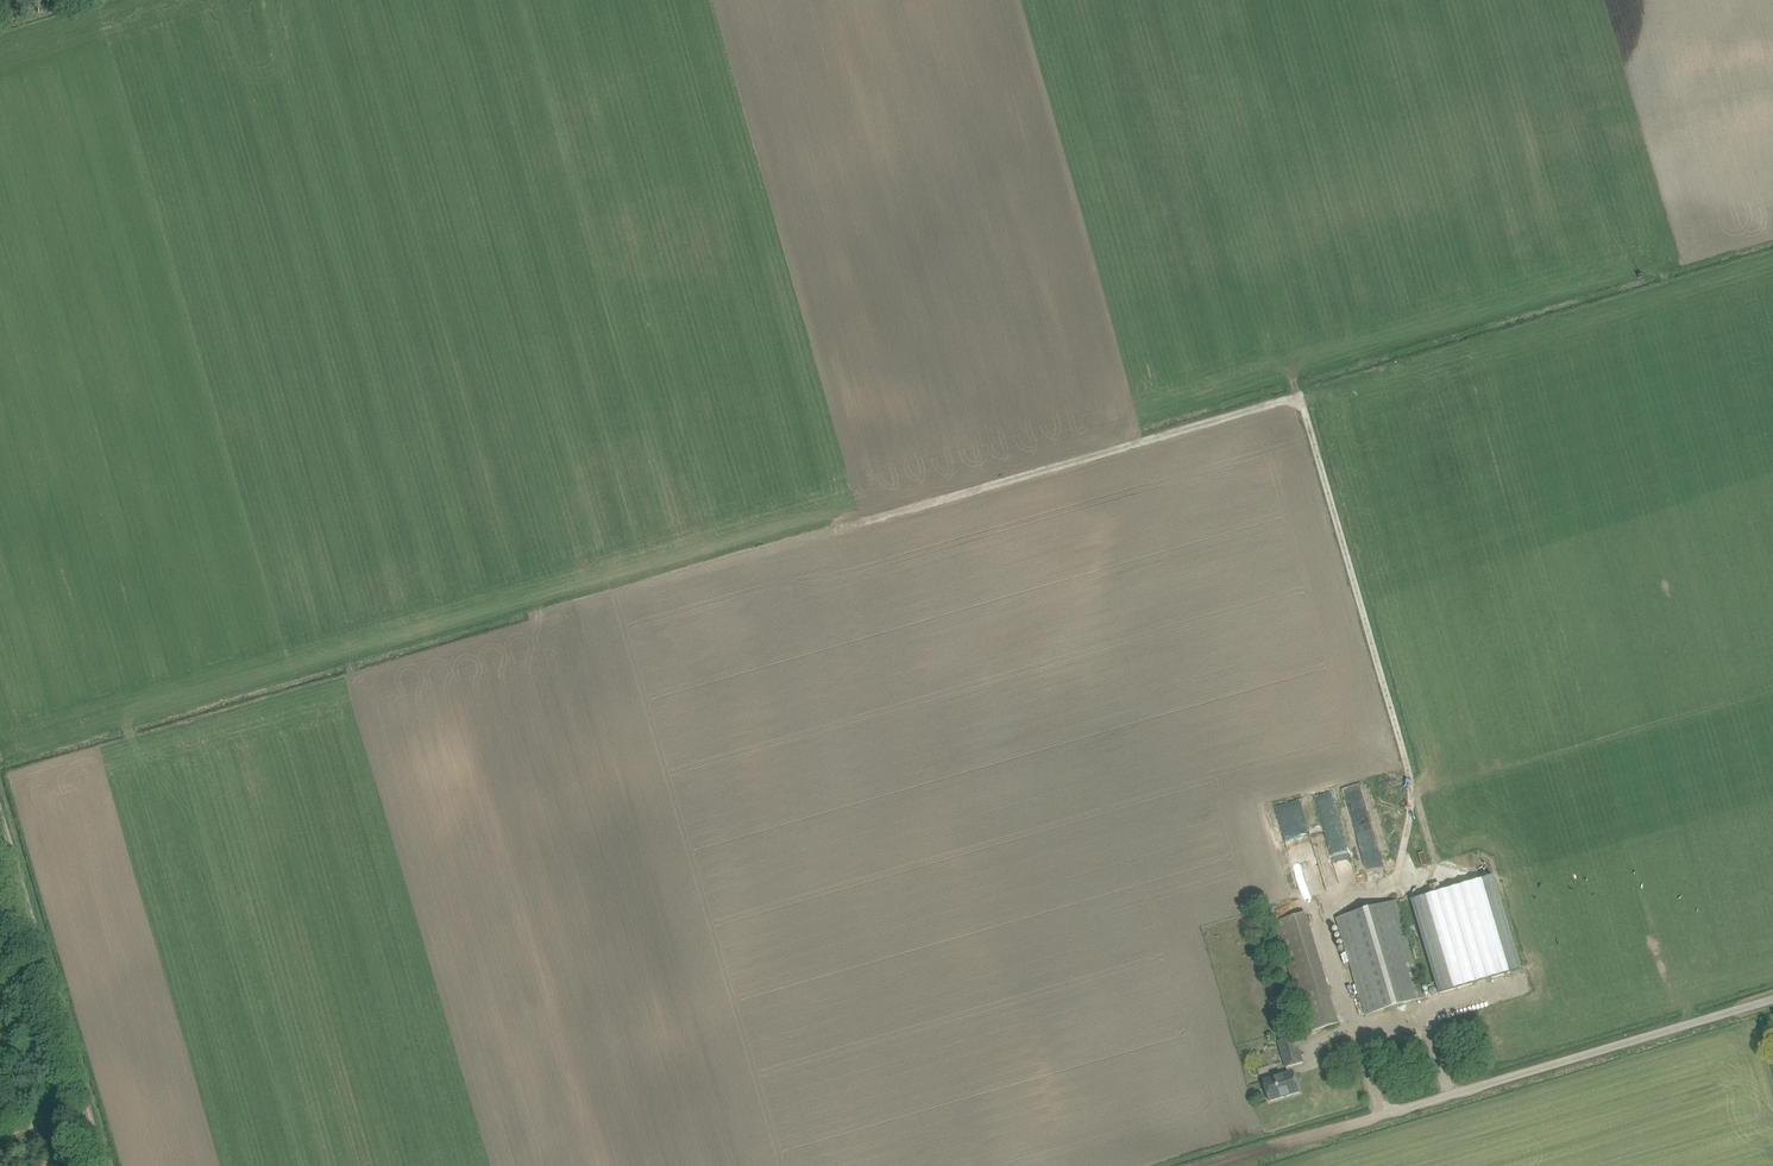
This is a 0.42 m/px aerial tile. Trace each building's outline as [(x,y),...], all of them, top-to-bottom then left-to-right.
[(1492,875),(1411,899),(1439,994),(1520,969),(1492,875)] [(1424,998),(1421,987),(1395,901),(1337,918),(1366,1015),(1424,998)] [(1338,1023),(1335,1012),(1305,912),(1275,921),(1308,1032),(1338,1023)] [(1288,1073),(1263,1081),(1269,1101),(1300,1092),(1294,1072),(1293,1072),(1291,1066),(1303,1063),(1295,1036),(1278,1041),(1286,1068),(1288,1073)]
